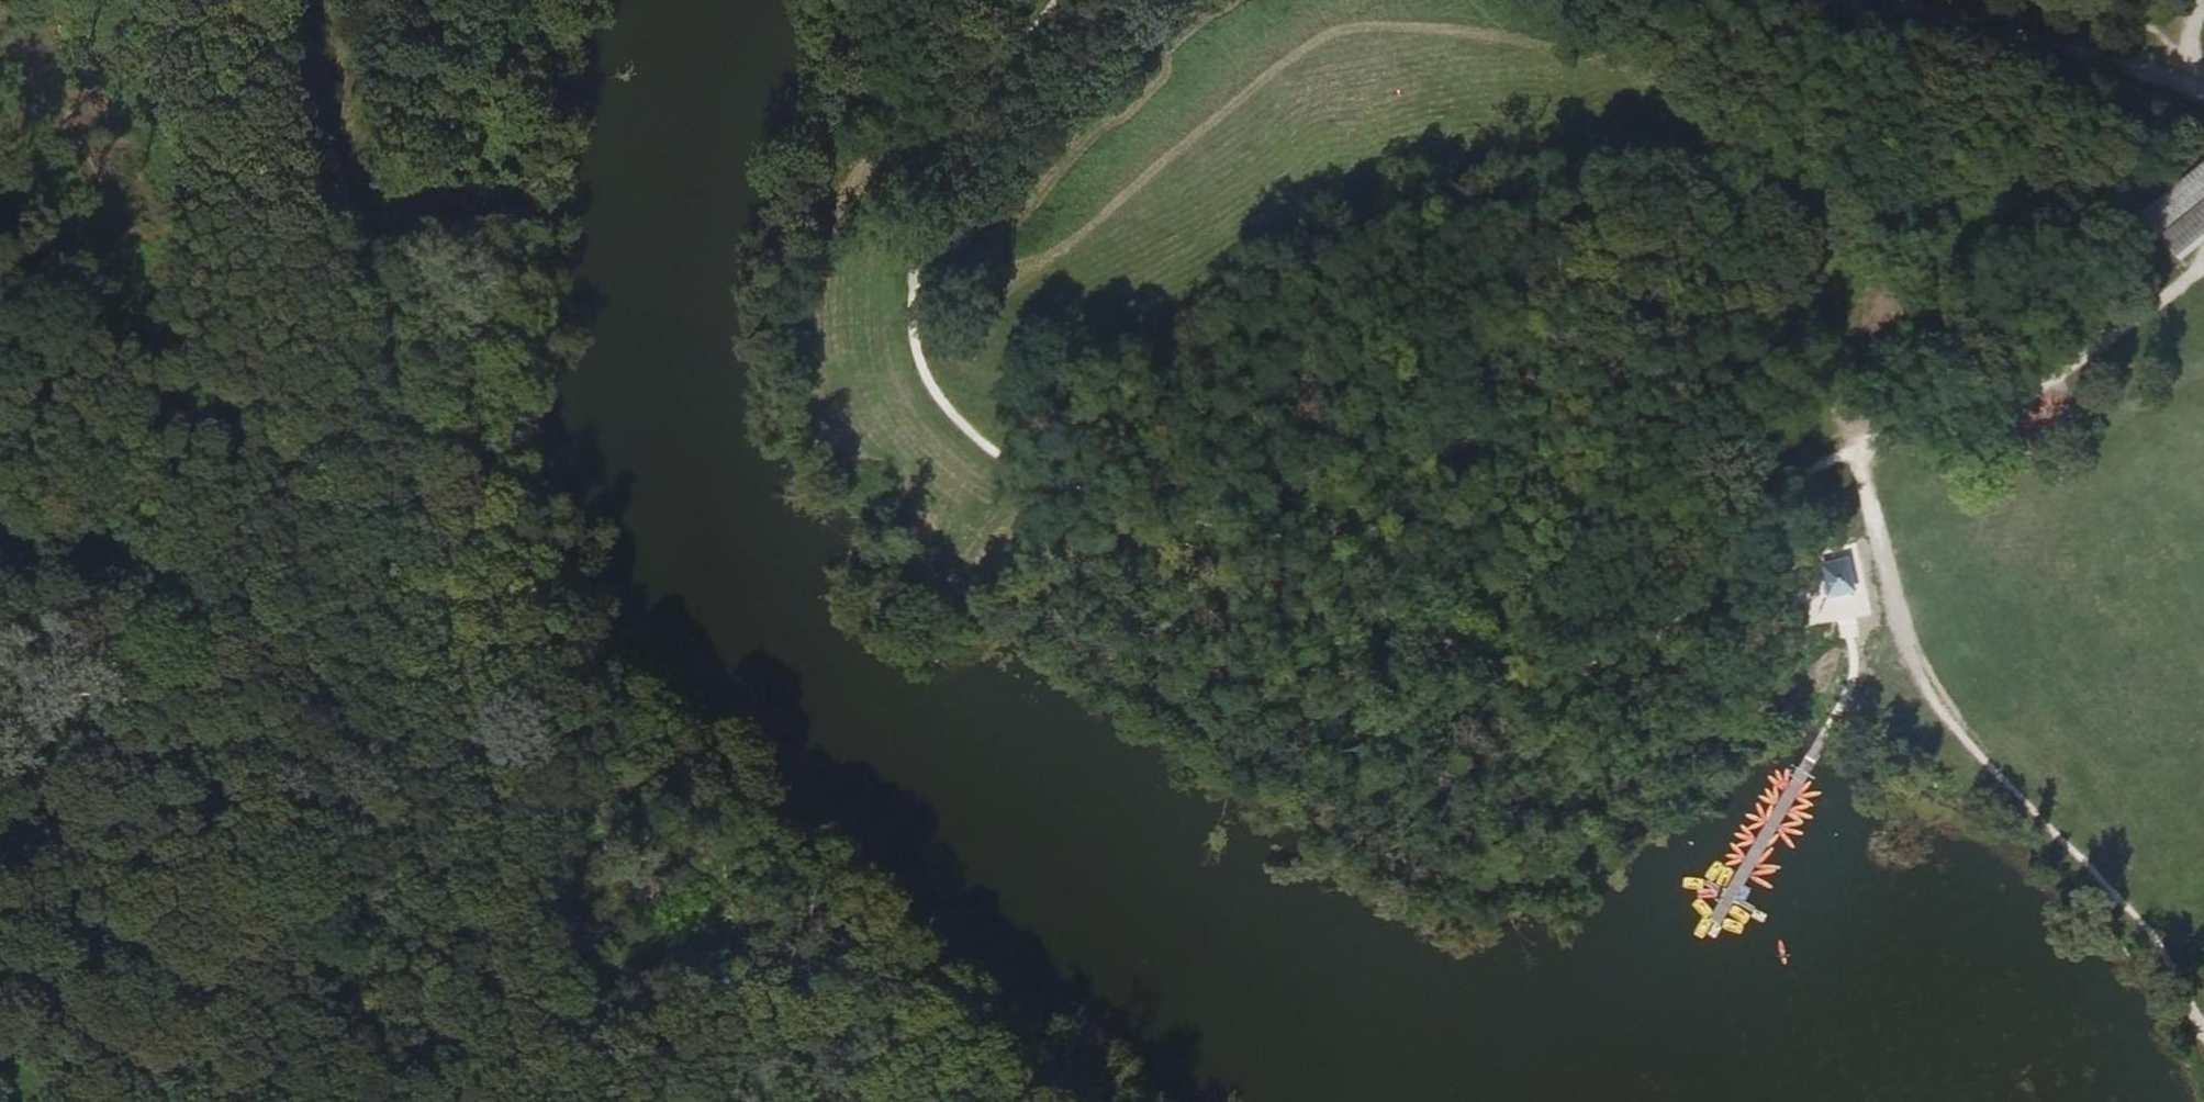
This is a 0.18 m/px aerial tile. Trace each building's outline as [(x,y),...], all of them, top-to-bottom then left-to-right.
[(2144,215),(2180,259),(2203,240),(2203,167),(2144,215)] [(1849,561),(1821,567),(1828,600),(1856,594),(1849,561)]
